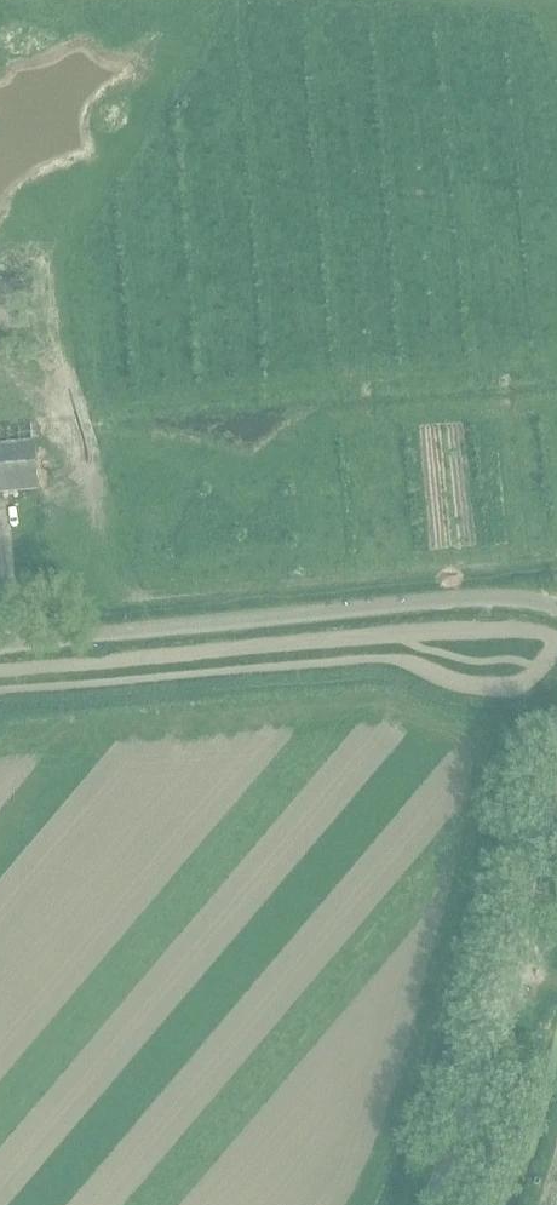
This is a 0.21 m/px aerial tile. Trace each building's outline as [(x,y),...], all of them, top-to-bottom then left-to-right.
[(36,487),(30,423),(0,425),(0,490),(36,487)]
